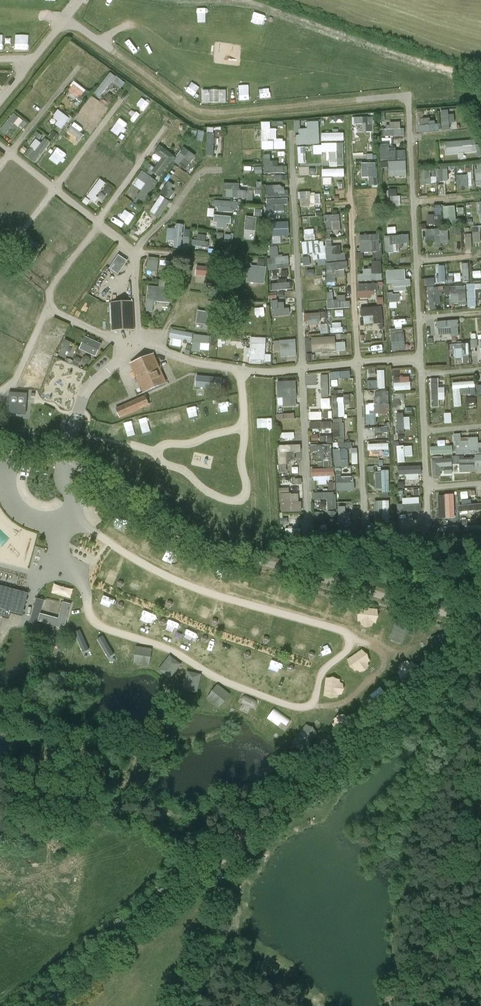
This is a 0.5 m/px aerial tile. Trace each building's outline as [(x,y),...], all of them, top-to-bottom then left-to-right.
[(75,57),(81,50),(74,45),(68,52),(75,57)] [(47,88),(54,81),(44,72),(33,86),(46,98),(51,92),(47,88)] [(120,89),(125,82),(109,72),(95,94),(101,97),(110,82),(120,89)] [(84,77),(81,81),(90,89),(93,85),(84,77)] [(79,99),(87,91),(76,81),(68,89),(79,99)] [(203,91),(203,103),(226,103),(226,91),(203,91)] [(92,97),(82,110),(96,121),(106,108),(92,97)] [(52,117),(58,121),(55,125),(61,130),(70,118),(58,109),(52,117)] [(449,110),(441,110),(442,130),(456,129),(455,114),(449,114),(449,110)] [(27,123),(14,112),(0,129),(0,130),(5,134),(14,123),(22,129),(27,123)] [(117,115),(110,124),(126,137),(133,127),(117,115)] [(374,131),(374,116),(352,117),(353,124),(358,124),(359,131),(374,131)] [(439,122),(430,123),(429,118),(418,118),(419,132),(440,131),(439,122)] [(74,120),(58,142),(64,147),(70,139),(78,145),(88,131),(74,120)] [(320,144),(319,121),(307,122),(307,128),(299,129),(299,135),(296,135),(297,145),(320,144)] [(271,129),(271,122),(262,122),(262,150),(285,150),(285,139),(277,139),(277,129),(271,129)] [(405,136),(405,128),(400,128),(400,123),(387,122),(387,129),(381,129),(381,135),(405,136)] [(215,156),(215,133),(207,133),(206,155),(215,156)] [(44,138),(36,151),(29,147),(24,155),(36,163),(50,142),(44,138)] [(446,141),(447,153),(477,152),(476,139),(446,141)] [(389,160),(389,177),(407,176),(406,149),(389,149),(389,144),(381,144),(382,160),(389,160)] [(160,178),(173,153),(159,145),(154,153),(161,157),(156,167),(147,162),(144,169),(160,178)] [(175,160),(185,168),(195,154),(184,147),(175,160)] [(272,166),(272,154),(263,155),(264,173),(287,172),(287,166),(272,166)] [(378,185),(377,162),(361,163),(362,177),(369,177),(369,185),(378,185)] [(85,182),(93,173),(82,164),(75,174),(85,182)] [(345,177),(345,168),(322,169),(323,186),(333,185),(333,177),(345,177)] [(448,168),(420,169),(420,183),(449,182),(448,168)] [(132,184),(141,191),(134,200),(141,205),(158,182),(143,170),(132,184)] [(469,187),(469,174),(457,175),(457,187),(469,187)] [(100,178),(87,196),(93,201),(107,183),(100,178)] [(169,198),(176,186),(168,181),(161,193),(169,198)] [(223,183),(223,198),(247,198),(247,190),(240,190),(240,183),(223,183)] [(12,193),(0,184),(0,208),(2,209),(12,193)] [(82,200),(87,195),(76,185),(71,191),(82,200)] [(266,185),(266,197),(289,197),(289,190),(283,190),(283,185),(266,185)] [(400,195),(397,196),(396,189),(386,189),(386,197),(391,197),(391,205),(401,205),(400,195)] [(300,206),(321,206),(321,191),(300,192),(300,206)] [(160,195),(150,212),(160,218),(170,201),(160,195)] [(288,210),(287,197),(267,199),(268,212),(288,210)] [(218,211),(231,211),(231,208),(238,208),(238,201),(218,200),(218,211)] [(428,225),(457,224),(456,205),(434,206),(434,214),(427,214),(428,225)] [(124,209),(115,223),(125,230),(134,215),(124,209)] [(78,232),(84,218),(73,213),(66,227),(78,232)] [(325,231),(341,231),(340,214),(325,215),(325,231)] [(218,228),(226,228),(227,223),(231,223),(232,215),(214,215),(213,221),(218,221),(218,228)] [(245,230),(256,231),(257,216),(246,216),(245,230)] [(48,221),(39,231),(49,240),(58,230),(48,221)] [(289,235),(289,221),(268,222),(269,236),(289,235)] [(0,222),(0,236),(8,237),(8,222),(0,222)] [(480,226),(473,227),(474,242),(480,242),(480,228),(480,226)] [(449,243),(448,228),(426,229),(426,244),(449,243)] [(304,229),(305,240),(315,240),(315,229),(304,229)] [(153,244),(168,247),(170,235),(155,232),(153,244)] [(183,238),(183,233),(173,232),(173,244),(189,245),(189,238),(183,238)] [(192,239),(192,247),(209,247),(209,241),(206,241),(206,234),(197,234),(197,239),(192,239)] [(380,234),(360,235),(361,252),(373,251),(373,256),(382,256),(380,234)] [(399,244),(410,243),(409,234),(385,235),(386,253),(400,252),(399,244)] [(104,238),(99,246),(107,252),(112,244),(104,238)] [(335,271),(348,270),(347,252),(342,253),(341,245),(332,245),(332,242),(325,242),(324,240),(302,242),(303,256),(304,264),(319,263),(326,262),(328,286),(337,286),(335,271)] [(37,242),(28,253),(33,258),(43,247),(37,242)] [(268,258),(269,269),(290,268),(289,256),(279,256),(278,246),(270,246),(271,257),(268,258)] [(118,274),(127,261),(118,255),(109,269),(118,274)] [(157,271),(158,259),(148,258),(147,270),(157,271)] [(250,264),(247,282),(264,284),(267,267),(250,264)] [(210,276),(211,267),(197,265),(196,275),(210,276)] [(73,268),(68,274),(80,284),(85,279),(73,268)] [(383,280),(382,273),(374,273),(374,268),(364,269),(364,273),(358,274),(359,281),(383,280)] [(438,272),(429,272),(430,284),(447,283),(447,268),(438,269),(438,272)] [(394,284),(394,291),(410,291),(409,278),(406,279),(405,269),(387,270),(387,284),(394,284)] [(272,290),(289,289),(289,278),(278,279),(278,283),(271,284),(272,290)] [(381,284),(371,285),(372,296),(381,295),(381,284)] [(451,285),(451,302),(459,302),(459,306),(477,306),(477,300),(480,300),(480,284),(451,285)] [(429,307),(441,307),(441,294),(443,294),(442,286),(428,287),(429,307)] [(147,313),(153,313),(154,303),(171,304),(172,289),(148,287),(147,313)] [(328,309),(350,308),(350,301),(346,301),(345,294),(335,295),(335,292),(327,292),(328,309)] [(400,302),(400,293),(388,294),(388,302),(400,302)] [(88,316),(93,302),(87,299),(82,313),(88,316)] [(271,300),(273,316),(291,315),(290,307),(285,307),(285,303),(278,303),(278,300),(271,300)] [(111,303),(112,331),(134,330),(133,302),(111,303)] [(384,323),(383,306),(362,307),(363,324),(384,323)] [(206,324),(208,312),(198,311),(196,323),(206,324)] [(321,324),(321,333),(329,333),(328,322),(327,322),(327,312),(305,313),(306,325),(321,324)] [(21,333),(28,321),(18,316),(11,328),(21,333)] [(248,317),(246,330),(257,331),(259,318),(248,317)] [(404,330),(391,330),(392,350),(405,350),(404,330)] [(171,331),(170,339),(193,340),(192,350),(210,351),(211,333),(171,331)] [(312,353),(336,351),(336,336),(311,337),(312,353)] [(101,344),(86,337),(80,349),(96,357),(101,344)] [(64,356),(71,342),(66,339),(59,353),(64,356)] [(281,357),(297,356),(296,339),(274,340),(275,353),(281,353),(281,357)] [(469,361),(469,343),(455,343),(455,358),(463,357),(463,361),(469,361)] [(38,346),(30,366),(44,373),(51,357),(44,354),(46,350),(38,346)] [(153,354),(131,364),(144,393),(166,383),(153,354)] [(81,380),(84,369),(79,367),(82,359),(76,357),(74,362),(61,358),(57,372),(81,380)] [(307,382),(313,381),(313,385),(330,384),(329,373),(306,374),(307,382)] [(195,388),(221,390),(222,379),(197,376),(195,388)] [(277,381),(277,406),(297,405),(296,380),(277,381)] [(374,403),(367,403),(367,424),(377,424),(377,413),(389,413),(389,391),(374,391),(374,403)] [(27,393),(13,392),(9,392),(9,398),(8,407),(15,407),(14,413),(19,414),(20,408),(26,408),(27,393)] [(393,394),(397,440),(413,438),(412,431),(403,432),(401,399),(416,398),(416,393),(393,394)] [(116,409),(120,418),(150,405),(146,396),(116,409)] [(334,416),(345,415),(345,402),(338,402),(337,396),(309,398),(310,411),(323,411),(323,405),(333,404),(334,416)] [(442,424),(440,400),(432,400),(434,424),(442,424)] [(334,446),(344,446),(344,419),(334,419),(334,446)] [(310,422),(310,431),(332,430),(332,421),(310,422)] [(389,435),(389,427),(376,427),(376,436),(389,435)] [(480,453),(480,442),(479,442),(478,436),(461,437),(461,433),(455,433),(455,454),(480,453)] [(388,455),(387,440),(370,441),(370,448),(380,448),(380,455),(388,455)] [(287,452),(301,452),(301,444),(278,445),(279,478),(288,478),(287,452)] [(317,460),(324,460),(324,466),(332,466),(332,445),(311,444),(311,452),(317,453),(317,460)] [(336,467),(350,465),(347,448),(333,450),(336,467)] [(453,455),(453,464),(460,464),(460,471),(480,470),(480,454),(453,455)] [(453,475),(452,458),(443,458),(443,456),(432,457),(433,476),(453,475)] [(336,476),(337,491),(355,490),(354,476),(336,476)] [(290,493),(290,487),(280,488),(281,512),(301,511),(301,493),(290,493)] [(335,491),(313,493),(313,499),(320,498),(320,509),(336,508),(335,491)] [(421,497),(402,498),(403,511),(421,510),(421,497)] [(460,526),(452,526),(452,534),(472,534),(471,512),(460,512),(460,526)] [(204,579),(202,587),(219,592),(221,583),(204,579)] [(9,619),(10,615),(21,619),(28,596),(16,593),(17,590),(0,586),(0,616),(9,619)] [(40,614),(38,622),(64,629),(71,604),(63,602),(59,619),(40,614)]
